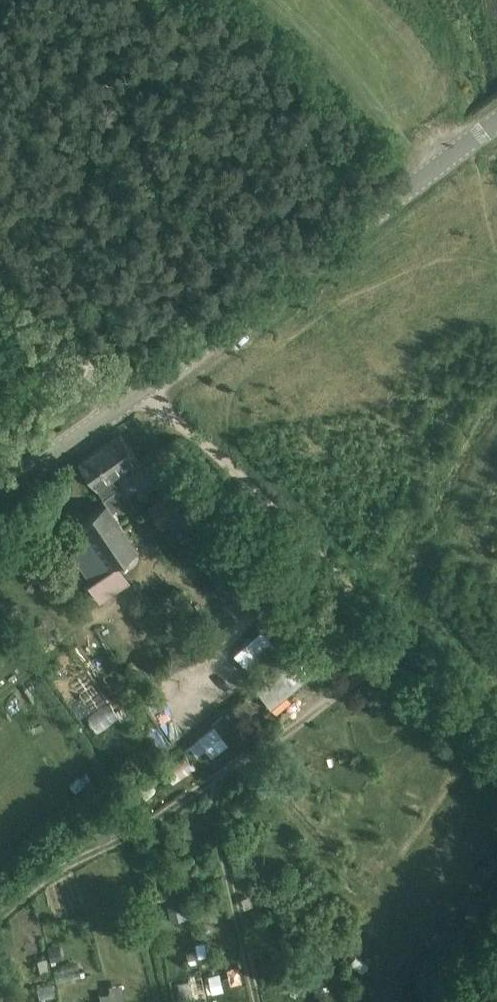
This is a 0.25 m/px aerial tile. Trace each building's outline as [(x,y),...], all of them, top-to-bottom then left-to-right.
[(120,434),(78,463),(106,503),(80,522),(92,539),(73,553),(93,582),(139,549),(112,512),(114,510),(115,509),(116,508),(118,506),(118,505),(119,502),(119,499),(119,497),(118,494),(117,493),(116,490),(119,488),(111,479),(138,459),(130,448),(131,447),(129,444),(128,445),(120,434)] [(185,475),(147,504),(163,526),(202,497),(185,475)] [(97,613),(109,604),(98,589),(86,597),(97,613)] [(333,626),(314,642),(256,691),(270,708),(347,643),(333,626)] [(196,768),(221,746),(212,736),(187,757),(196,768)]
